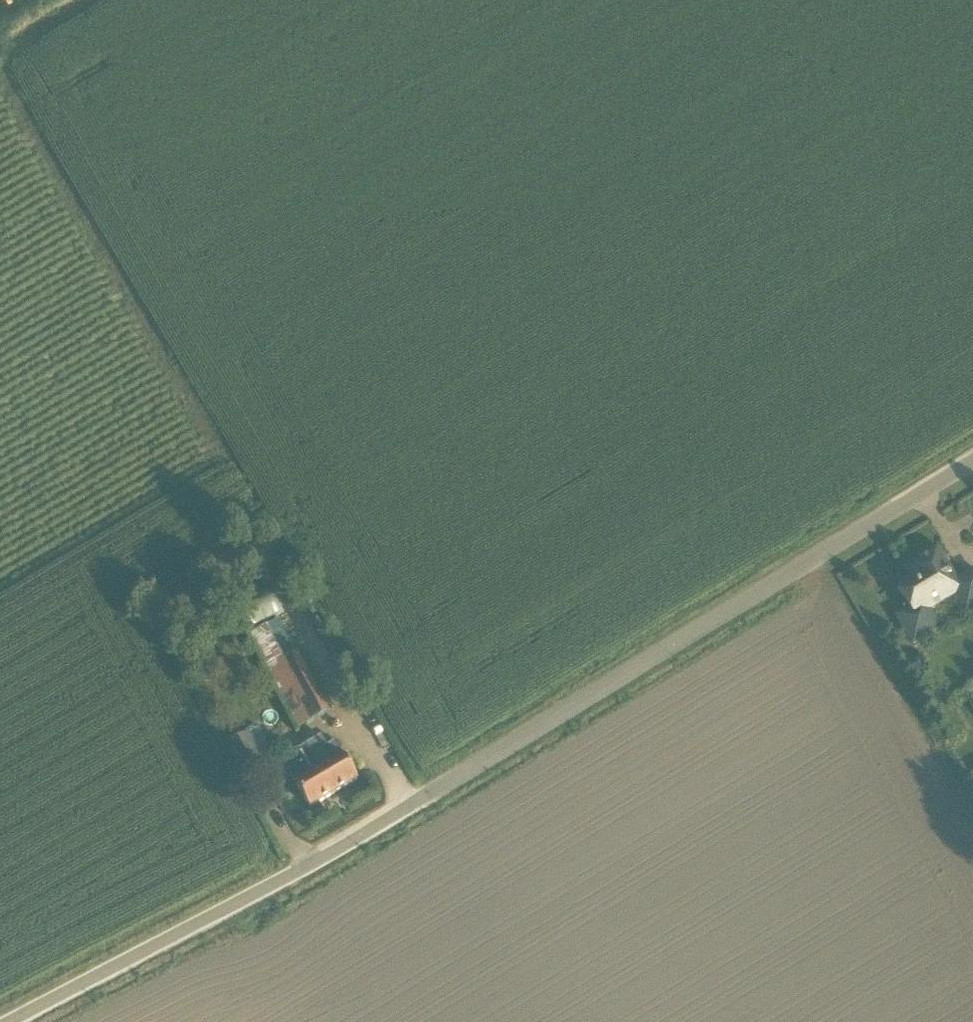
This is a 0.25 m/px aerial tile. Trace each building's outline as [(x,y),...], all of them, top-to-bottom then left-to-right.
[(898,616),(914,643),(928,634),(942,625),(931,609),(956,594),(966,611),(972,606),(972,571),(957,581),(943,558),(937,549),(917,561),(905,569),(911,579),(898,587),(911,609),(898,616)] [(252,632),(281,609),(268,592),(239,615),(252,632)] [(298,728),(321,716),(332,710),(300,651),(290,656),(280,636),(286,632),(281,621),(278,623),(274,624),(273,623),(259,630),(249,635),(298,728)] [(227,744),(249,786),(270,775),(248,733),(227,744)] [(335,793),(358,779),(335,741),(322,749),(317,749),(311,753),(335,793)] [(311,753),(306,745),(291,754),(297,764),(287,770),(310,808),(335,793),(311,753)]
